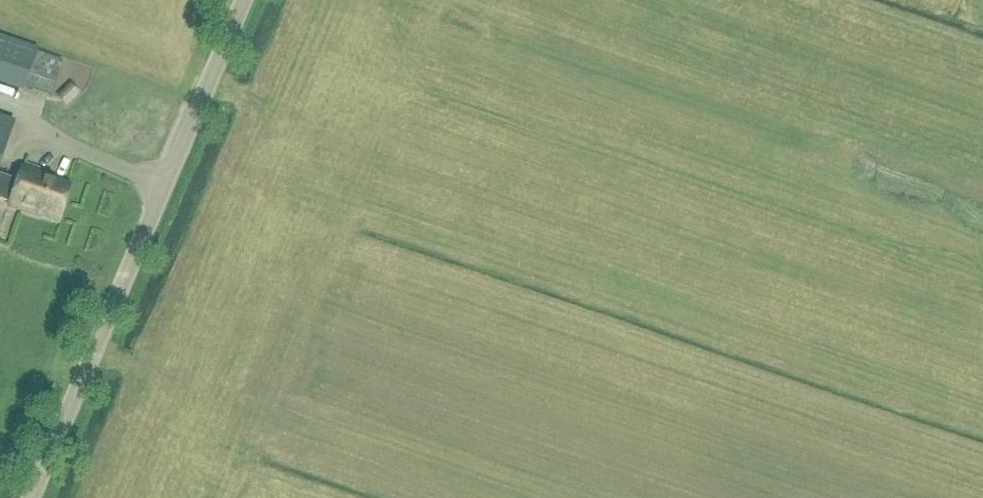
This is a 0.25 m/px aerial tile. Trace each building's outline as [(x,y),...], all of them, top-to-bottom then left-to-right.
[(19,93),(20,89),(50,99),(62,63),(32,54),(34,49),(0,37),(0,86),(19,93)] [(9,121),(0,118),(0,148),(9,121)] [(8,205),(8,206),(38,216),(38,214),(54,219),(65,188),(37,179),(38,177),(19,171),(16,182),(0,177),(0,203),(8,205)]
